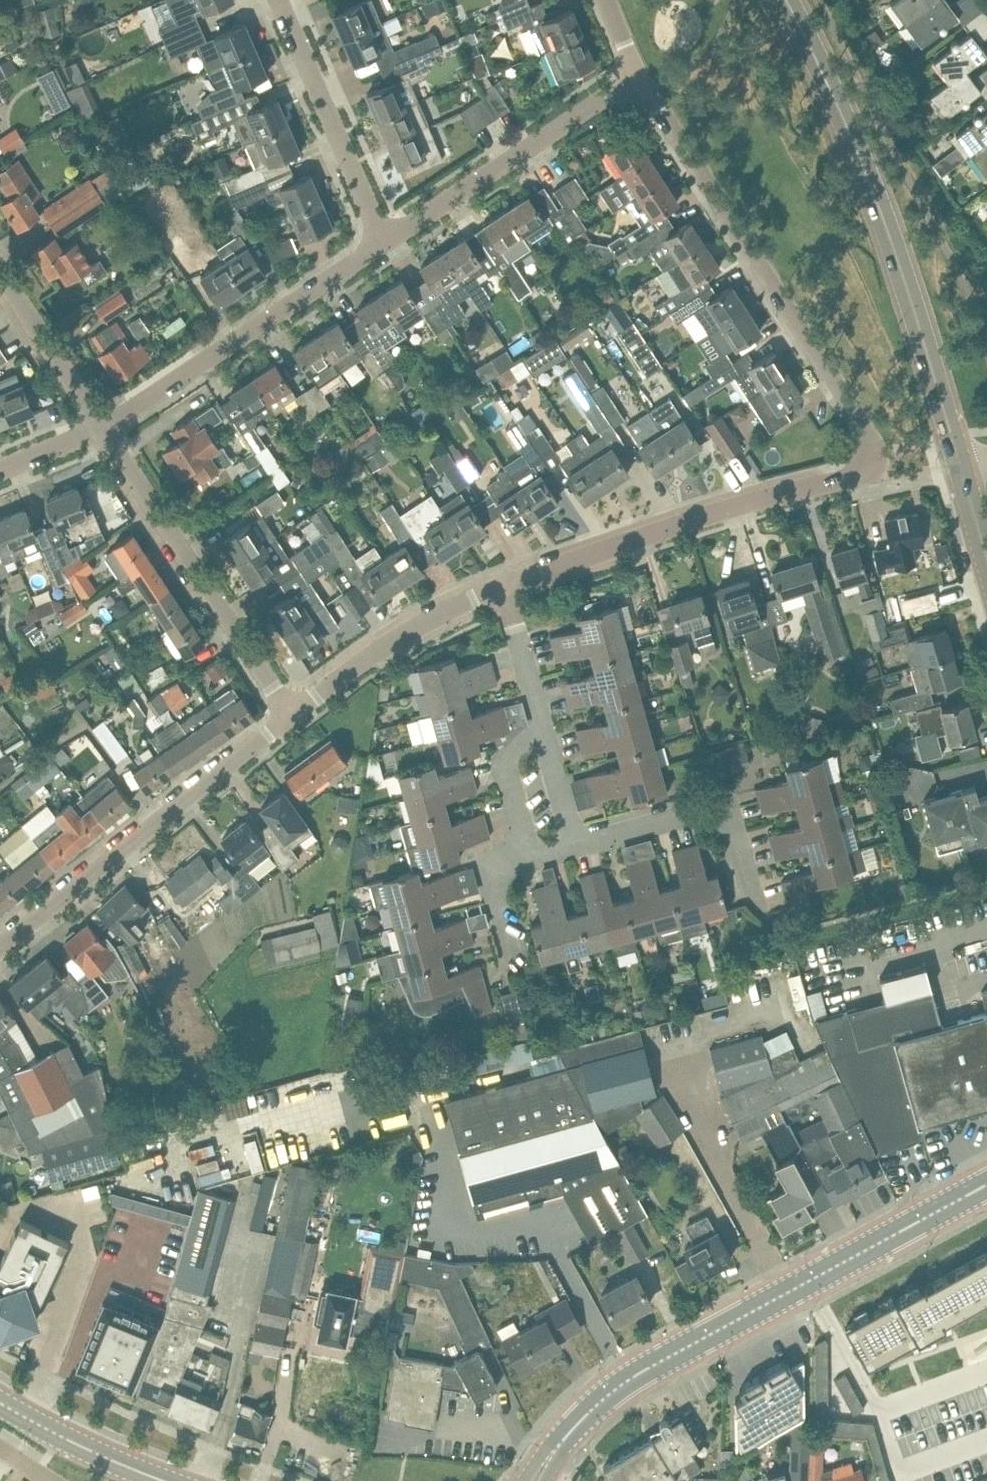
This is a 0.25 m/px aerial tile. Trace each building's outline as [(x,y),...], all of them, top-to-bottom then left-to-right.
[(176,22),(160,28),(166,42),(201,26),(196,14),(228,0),(178,0),(181,6),(172,9),(176,22)] [(361,2),(333,14),(343,38),(383,21),(373,0),(364,0),(361,2)] [(430,14),(446,8),(443,0),(428,0),(425,1),(430,14)] [(531,6),(528,0),(514,0),(500,6),(504,16),(531,6)] [(857,13),(864,8),(859,0),(847,0),(857,13)] [(890,2),(906,22),(935,0),(892,0),(890,2)] [(950,3),(948,0),(935,0),(906,22),(921,43),(958,16),(964,24),(986,7),(980,0),(955,0),(950,3)] [(47,36),(59,33),(51,4),(39,8),(47,36)] [(504,16),(509,27),(535,17),(531,6),(504,16)] [(964,24),(970,32),(933,59),(948,79),(949,80),(966,68),(986,52),(979,42),(986,36),(986,9),(986,7),(964,24)] [(571,8),(537,23),(529,26),(541,52),(544,51),(562,43),(582,34),(571,8)] [(376,53),(393,45),(388,32),(383,21),(343,38),(354,62),(360,59),(372,54),(376,53)] [(171,55),(194,46),(198,56),(205,53),(211,67),(256,48),(245,22),(207,39),(201,26),(166,42),(171,55)] [(473,30),(459,36),(463,45),(477,39),(473,30)] [(400,61),(440,43),(436,32),(411,42),(395,49),(400,61)] [(870,32),(865,36),(873,46),(882,38),(878,33),(870,32)] [(582,34),(562,43),(544,51),(550,64),(558,83),(585,72),(583,66),(593,61),(582,34)] [(441,44),(440,43),(400,61),(407,76),(389,83),(367,93),(378,117),(418,100),(410,82),(409,81),(425,74),(429,65),(428,63),(433,61),(430,54),(443,49),(441,44)] [(256,48),(211,67),(221,92),(203,101),(208,114),(234,102),(228,89),(267,73),(256,48)] [(927,95),(943,116),(980,89),(986,97),(986,96),(986,66),(972,77),(966,68),(949,80),(948,79),(927,95)] [(54,67),(38,74),(55,110),(72,102),(63,85),(57,71),(54,67)] [(82,73),(71,79),(74,85),(85,79),(82,73)] [(484,89),(487,94),(486,94),(494,106),(499,115),(510,108),(499,91),(493,83),(484,89)] [(499,115),(494,106),(486,94),(470,105),(483,125),(499,115)] [(214,130),(229,123),(233,131),(240,128),(246,142),(289,123),(278,98),(239,115),(234,102),(208,114),(193,121),(201,140),(216,133),(214,130)] [(428,125),(418,100),(378,117),(388,142),(428,125)] [(470,105),(460,112),(462,115),(473,132),(483,125),(470,105)] [(955,132),(971,153),(986,141),(986,109),(955,132)] [(289,123),(246,142),(256,167),(226,179),(231,193),(267,178),(261,165),(300,149),(289,123)] [(112,141),(107,124),(89,131),(99,146),(112,141)] [(398,165),(414,158),(419,169),(442,159),(434,141),(428,125),(388,142),(398,165)] [(18,126),(0,137),(0,141),(7,152),(9,151),(12,157),(29,146),(18,126)] [(629,138),(610,151),(621,168),(624,173),(643,160),(648,156),(635,135),(629,138)] [(971,153),(986,174),(986,173),(986,141),(971,153)] [(144,166),(134,170),(126,152),(117,156),(131,189),(151,180),(144,166)] [(218,176),(231,170),(223,154),(211,160),(218,176)] [(624,173),(613,180),(626,201),(657,181),(662,178),(648,156),(643,160),(624,173)] [(941,158),(933,164),(941,175),(949,169),(941,158)] [(0,171),(0,182),(10,197),(2,202),(18,227),(23,223),(34,216),(39,213),(31,201),(42,194),(33,180),(25,185),(11,164),(0,171)] [(310,174),(307,175),(272,190),(267,178),(231,193),(228,195),(238,207),(267,195),(271,205),(285,200),(291,213),(321,199),(310,174)] [(589,198),(586,193),(575,176),(564,183),(578,205),(589,198)] [(43,209),(51,221),(99,190),(91,178),(43,209)] [(101,188),(108,200),(125,189),(118,178),(101,188)] [(622,233),(608,242),(608,244),(616,255),(629,246),(659,226),(652,217),(663,209),(677,201),(662,178),(657,181),(626,201),(633,211),(641,224),(623,235),(622,233)] [(564,183),(554,190),(566,209),(561,212),(576,235),(587,228),(574,207),(578,205),(564,183)] [(543,185),(528,195),(506,210),(529,242),(555,224),(569,245),(579,239),(576,235),(561,212),(543,185)] [(99,190),(51,221),(60,236),(108,204),(99,190)] [(332,224),(321,199),(291,213),(301,238),(332,224)] [(241,240),(253,232),(238,209),(226,217),(241,240)] [(506,210),(485,224),(499,246),(497,248),(501,255),(494,260),(500,269),(519,299),(521,297),(534,289),(515,259),(532,247),(529,242),(506,210)] [(659,226),(629,246),(635,257),(651,248),(666,238),(674,250),(659,260),(664,268),(665,269),(669,266),(699,245),(704,242),(690,221),(685,224),(676,230),(670,219),(659,226)] [(185,277),(198,268),(175,235),(163,244),(185,277)] [(50,239),(33,250),(49,275),(55,271),(57,270),(65,282),(76,275),(77,274),(85,287),(101,276),(93,264),(93,263),(90,258),(78,240),(63,250),(55,236),(50,239)] [(291,236),(266,247),(272,261),(297,250),(291,236)] [(465,237),(443,251),(446,256),(471,293),(481,309),(493,300),(475,274),(486,267),(491,275),(500,269),(494,260),(488,251),(479,258),(476,254),(465,237)] [(683,288),(657,305),(664,314),(671,310),(711,284),(704,274),(719,265),(704,242),(699,245),(669,266),(683,288)] [(255,256),(247,243),(223,259),(238,281),(243,288),(266,273),(255,256)] [(443,251),(421,266),(424,271),(443,299),(433,305),(447,327),(454,322),(459,319),(451,305),(471,293),(446,256),(443,251)] [(243,288),(238,281),(223,259),(201,274),(209,287),(220,303),(243,288)] [(402,279),(380,293),(383,298),(404,329),(425,315),(423,312),(402,279)] [(711,284),(671,310),(677,320),(695,309),(709,332),(721,324),(720,322),(740,309),(745,306),(732,285),(726,288),(717,294),(711,284)] [(97,307),(106,318),(129,301),(121,290),(97,307)] [(380,293),(358,308),(361,312),(362,314),(369,324),(379,340),(384,347),(385,347),(406,333),(404,329),(383,298),(380,293)] [(433,305),(423,312),(425,315),(437,333),(447,327),(433,305)] [(709,331),(707,331),(722,354),(735,345),(735,346),(744,340),(760,329),(745,306),(740,309),(720,322),(721,324),(709,332),(709,331)] [(566,348),(594,330),(586,318),(558,337),(566,348)] [(127,347),(123,340),(126,338),(115,320),(93,334),(104,351),(101,353),(117,378),(121,375),(138,363),(150,356),(139,339),(127,347)] [(338,321),(316,335),(340,371),(362,357),(360,353),(342,327),(338,321)] [(454,322),(447,327),(453,335),(460,331),(454,322)] [(647,375),(662,365),(634,322),(619,331),(647,375)] [(369,324),(359,330),(370,347),(385,368),(394,362),(395,361),(385,347),(384,347),(379,340),(369,324)] [(447,327),(437,333),(443,342),(453,335),(447,327)] [(316,335),(294,350),(297,354),(305,366),(309,372),(317,383),(318,386),(319,385),(340,371),(316,335)] [(370,347),(360,353),(362,357),(374,375),(384,369),(385,368),(370,347)] [(522,358),(534,376),(549,366),(537,348),(522,358)] [(749,351),(732,361),(740,373),(736,375),(744,387),(743,388),(748,396),(762,386),(781,374),(787,370),(773,350),(768,353),(756,360),(755,361),(749,351)] [(726,351),(707,364),(712,373),(732,360),(726,351)] [(577,352),(567,359),(575,369),(578,373),(587,387),(596,380),(587,367),(581,359),(577,352)] [(491,356),(474,367),(483,381),(489,378),(501,371),(491,356)] [(712,373),(705,378),(713,390),(721,385),(735,376),(736,375),(740,373),(732,361),(732,360),(712,373)] [(275,363),(253,377),(256,382),(267,399),(274,410),(277,408),(278,411),(286,406),(284,404),(296,396),(289,385),(286,379),(275,363)] [(575,369),(563,377),(598,431),(610,422),(598,404),(593,397),(591,392),(587,387),(578,373),(575,369)] [(763,387),(749,397),(759,414),(770,431),(790,418),(783,406),(802,394),(787,370),(781,374),(762,386),(763,387)] [(9,388),(0,392),(0,406),(3,413),(6,421),(32,410),(29,403),(16,371),(4,376),(9,388)] [(253,377),(231,391),(234,396),(242,408),(245,413),(235,420),(280,486),(290,480),(253,424),(256,423),(258,414),(265,415),(274,410),(267,399),(256,382),(253,377)] [(483,381),(481,383),(488,394),(496,389),(489,378),(483,381)] [(317,383),(307,389),(321,409),(331,403),(324,392),(319,385),(318,386),(317,383)] [(446,405),(458,397),(449,383),(437,391),(446,405)] [(604,384),(591,392),(594,396),(593,397),(598,404),(610,422),(613,426),(625,418),(604,384)] [(307,389),(297,396),(310,416),(321,409),(307,389)] [(657,404),(648,410),(656,422),(662,431),(675,452),(679,457),(700,444),(696,438),(689,427),(683,417),(669,396),(657,404)] [(189,433),(164,450),(180,474),(189,469),(194,478),(217,463),(211,453),(221,447),(207,426),(221,418),(212,404),(194,416),(194,415),(182,422),(189,433)] [(419,406),(410,412),(418,423),(426,418),(419,406)] [(648,410),(628,424),(635,435),(641,445),(640,445),(646,455),(657,472),(679,457),(675,452),(662,431),(656,422),(648,410)] [(740,445),(729,428),(720,414),(706,423),(726,454),(740,445)] [(519,419),(507,427),(530,462),(532,465),(534,464),(540,475),(542,478),(552,472),(541,455),(539,451),(527,433),(528,432),(519,419)] [(356,462),(364,456),(387,441),(375,424),(344,445),(356,462)] [(528,432),(527,433),(539,451),(541,455),(554,447),(540,424),(537,426),(528,432)] [(563,460),(560,462),(562,465),(585,500),(607,485),(603,480),(584,450),(575,436),(566,442),(573,453),(563,460)] [(605,436),(584,450),(603,480),(607,485),(628,472),(624,466),(617,455),(610,444),(605,436)] [(430,457),(439,471),(443,469),(458,490),(469,482),(449,451),(446,446),(430,457)] [(457,446),(449,451),(469,482),(482,474),(468,452),(463,455),(457,446)] [(513,477),(512,478),(531,509),(535,514),(543,509),(545,512),(557,504),(555,501),(557,500),(542,478),(540,475),(534,464),(532,465),(513,477)] [(492,492),(484,497),(495,516),(503,512),(514,528),(535,514),(531,509),(512,478),(511,477),(505,468),(498,473),(500,477),(487,485),(492,492)] [(294,474),(290,483),(297,487),(302,478),(294,474)] [(77,486),(47,499),(58,523),(46,528),(56,553),(61,566),(79,554),(74,541),(85,537),(76,516),(87,511),(77,486)] [(182,489),(171,497),(178,507),(189,500),(182,489)] [(265,515),(287,502),(279,489),(257,502),(265,515)] [(431,492),(399,514),(408,526),(419,543),(429,537),(442,556),(464,542),(460,536),(446,515),(440,506),(431,492)] [(461,492),(440,506),(446,515),(460,536),(464,542),(485,528),(482,525),(470,506),(461,492)] [(392,502),(380,510),(383,515),(394,531),(396,534),(408,526),(399,514),(392,502)] [(25,508),(0,518),(0,523),(15,559),(27,554),(23,541),(37,535),(56,586),(67,581),(61,566),(56,553),(46,528),(45,525),(34,530),(25,508)] [(890,546),(875,549),(880,571),(916,563),(912,546),(924,543),(917,512),(884,519),(890,546)] [(197,513),(186,520),(192,529),(203,521),(197,513)] [(240,528),(223,539),(237,561),(243,557),(264,543),(250,522),(240,528)] [(0,523),(0,551),(5,562),(15,559),(0,523)] [(336,528),(324,536),(331,547),(340,561),(354,583),(368,604),(369,604),(379,598),(401,583),(397,577),(383,557),(377,547),(357,560),(336,528)] [(132,532),(114,544),(115,547),(104,554),(120,579),(150,559),(132,532)] [(243,557),(237,561),(251,582),(257,579),(273,568),(281,580),(331,547),(324,536),(323,534),(311,542),(290,556),(276,535),(264,543),(243,557)] [(388,554),(383,557),(397,577),(401,583),(422,569),(404,543),(403,544),(388,554)] [(867,577),(858,545),(831,553),(841,585),(857,580),(861,594),(870,592),(866,577),(867,577)] [(291,595),(269,609),(283,630),(290,626),(323,603),(310,584),(309,581),(340,561),(331,547),(281,580),(291,595)] [(84,553),(80,555),(79,554),(61,566),(67,581),(72,579),(73,581),(94,568),(84,553)] [(150,599),(168,587),(150,559),(120,579),(116,582),(124,594),(139,583),(150,599)] [(816,579),(810,560),(772,572),(773,575),(778,591),(779,594),(780,596),(782,595),(803,588),(808,603),(805,603),(822,659),(849,650),(831,595),(821,598),(816,584),(818,583),(816,579)] [(771,624),(764,598),(755,601),(748,579),(717,588),(730,628),(742,624),(754,670),(781,662),(771,624)] [(347,589),(342,591),(346,596),(357,612),(368,604),(354,583),(347,589)] [(187,615),(168,587),(150,599),(168,627),(183,617),(187,615)] [(929,592),(882,605),(888,623),(934,609),(929,592)] [(711,637),(712,637),(706,619),(708,618),(700,593),(657,607),(665,631),(693,623),(702,654),(715,650),(711,637)] [(60,613),(59,613),(66,624),(89,610),(82,599),(81,600),(60,613)] [(290,626),(283,630),(297,652),(303,648),(323,635),(317,625),(331,616),(323,603),(290,626)] [(580,615),(583,627),(550,636),(554,648),(606,634),(622,630),(621,625),(615,605),(580,615)] [(863,612),(871,639),(880,637),(886,635),(886,634),(883,625),(878,608),(863,612)] [(187,615),(183,617),(168,627),(186,655),(205,642),(187,615)] [(907,617),(883,625),(886,634),(910,626),(907,617)] [(28,635),(39,628),(34,619),(23,626),(28,635)] [(940,630),(927,634),(914,638),(902,642),(903,642),(910,665),(953,653),(946,628),(940,630)] [(622,630),(606,634),(554,648),(557,660),(590,651),(593,662),(628,652),(622,630)] [(880,637),(871,639),(874,651),(883,648),(880,637)] [(694,684),(689,665),(695,663),(688,639),(668,645),(675,669),(678,668),(683,687),(694,684)] [(593,662),(596,673),(563,682),(567,695),(611,682),(635,676),(628,652),(593,662)] [(910,665),(917,690),(891,697),(895,712),(914,706),(934,701),(930,687),(960,678),(953,653),(910,665)] [(458,668),(454,656),(419,666),(425,690),(485,673),(494,671),(490,659),(458,668)] [(153,686),(170,677),(163,663),(146,673),(153,686)] [(868,676),(881,673),(879,665),(866,668),(868,676)] [(494,671),(485,673),(425,690),(432,713),(467,703),(464,692),(497,683),(494,671)] [(39,695),(58,689),(53,673),(34,679),(39,695)] [(641,699),(635,676),(611,682),(567,695),(570,706),(603,697),(606,709),(641,699)] [(176,711),(191,700),(177,682),(163,693),(176,711)] [(207,703),(228,733),(254,714),(241,695),(240,696),(233,686),(207,703)] [(606,709),(609,719),(576,728),(580,741),(648,722),(641,699),(606,709)] [(916,710),(924,738),(945,732),(947,741),(975,733),(967,701),(940,709),(939,704),(916,710)] [(200,752),(228,733),(207,703),(180,722),(187,733),(200,752)] [(470,714),(467,703),(432,713),(438,737),(507,718),(503,705),(470,714)] [(445,760),(480,750),(477,738),(510,729),(507,718),(438,737),(445,760)] [(95,726),(118,759),(128,752),(105,719),(95,726)] [(143,720),(133,719),(132,725),(142,727),(143,720)] [(654,745),(648,722),(580,741),(583,753),(615,743),(619,755),(654,745)] [(166,726),(150,737),(160,752),(174,770),(200,752),(187,733),(176,741),(166,726)] [(150,737),(134,748),(144,763),(133,771),(146,790),(174,770),(160,752),(150,737)] [(347,762),(342,755),(330,738),(285,771),(297,788),(302,795),(347,762)] [(729,767),(750,761),(745,743),(724,748),(728,761),(729,767)] [(619,755),(622,765),(589,775),(592,787),(661,768),(654,745),(619,755)] [(728,761),(724,748),(712,751),(716,764),(728,761)] [(0,755),(0,770),(8,774),(14,763),(12,753),(0,755)] [(764,785),(756,788),(759,800),(828,781),(841,777),(835,754),(805,762),(786,767),(789,779),(764,785)] [(44,756),(31,768),(35,773),(27,780),(35,790),(61,769),(52,759),(44,756)] [(437,775),(434,763),(399,773),(405,797),(421,793),(464,780),(473,778),(470,766),(437,775)] [(35,773),(31,768),(13,782),(25,798),(35,790),(27,780),(35,773)] [(631,801),(667,791),(661,768),(592,787),(596,799),(628,790),(631,801)] [(83,795),(90,803),(91,805),(105,823),(131,802),(108,774),(83,795)] [(473,778),(464,780),(421,793),(405,797),(412,819),(412,820),(447,810),(444,799),(477,790),(473,778)] [(828,781),(759,800),(763,812),(771,810),(795,803),(798,814),(834,804),(828,781)] [(923,799),(938,851),(965,844),(966,849),(971,852),(977,850),(979,845),(977,840),(986,837),(986,795),(980,797),(977,784),(950,792),(949,787),(945,784),(936,786),(935,791),(936,796),(923,799)] [(285,870),(300,859),(291,846),(313,831),(295,807),(284,791),(261,807),(285,840),(272,848),(285,870)] [(90,803),(83,795),(57,816),(80,844),(105,823),(91,805),(90,803)] [(80,844),(57,816),(47,804),(22,825),(41,847),(55,865),(80,844)] [(777,832),(769,834),(772,846),(780,844),(840,827),(853,824),(850,812),(837,815),(834,804),(798,814),(801,825),(777,832)] [(412,820),(412,819),(400,823),(406,845),(418,843),(477,826),(486,824),(483,812),(450,821),(447,810),(412,820)] [(245,819),(222,838),(227,844),(235,854),(242,864),(234,870),(232,872),(241,883),(234,889),(243,900),(262,885),(249,869),(270,852),(261,839),(258,835),(245,819)] [(486,824),(477,826),(418,843),(425,867),(460,857),(457,845),(490,836),(486,824)] [(780,844),(772,846),(775,858),(783,856),(784,856),(808,849),(811,860),(847,850),(840,827),(780,844)] [(698,843),(684,847),(703,915),(727,909),(717,873),(705,876),(703,869),(705,869),(698,843)] [(30,885),(55,865),(41,847),(15,868),(30,885)] [(672,850),(675,860),(681,883),(670,886),(680,922),(703,915),(684,847),(672,850)] [(814,871),(781,880),(785,893),(789,909),(812,903),(808,887),(853,874),(853,872),(865,868),(864,867),(859,849),(859,847),(847,850),(811,860),(814,871)] [(201,855),(167,882),(170,886),(179,898),(182,902),(213,877),(215,876),(225,868),(216,856),(207,863),(201,855)] [(659,889),(650,856),(638,860),(657,928),(660,942),(684,935),(680,922),(670,886),(659,889)] [(626,863),(628,873),(635,896),(624,899),(634,935),(657,928),(638,860),(626,863)] [(30,885),(15,868),(0,880),(0,901),(4,906),(30,885)] [(418,868),(382,878),(370,881),(376,905),(388,902),(457,883),(454,871),(421,880),(418,868)] [(613,902),(604,869),(592,873),(611,941),(614,953),(637,946),(634,935),(624,899),(613,902)] [(230,873),(224,878),(233,889),(234,889),(241,883),(232,872),(230,873)] [(579,876),(582,885),(589,909),(578,912),(587,947),(611,941),(592,873),(579,876)] [(567,915),(558,882),(545,885),(564,954),(565,954),(569,970),(582,966),(578,950),(587,947),(578,912),(567,915)] [(460,895),(457,883),(388,902),(395,925),(431,915),(428,904),(460,895)] [(125,884),(99,909),(103,913),(113,923),(126,938),(130,942),(130,941),(148,925),(137,913),(145,906),(139,899),(125,884)] [(533,889),(542,921),(531,924),(541,960),(564,954),(545,885),(533,889)] [(233,889),(219,900),(229,912),(242,901),(243,900),(234,889),(233,889)] [(331,908),(313,913),(316,925),(263,937),(270,967),(322,957),(321,949),(340,945),(331,908)] [(344,916),(341,940),(359,934),(353,913),(344,916)] [(175,948),(188,940),(171,915),(158,923),(175,948)] [(466,917),(434,926),(431,915),(395,925),(401,948),(470,929),(466,917)] [(68,939),(65,941),(69,946),(75,954),(88,969),(91,972),(96,968),(106,980),(125,977),(131,972),(117,946),(115,944),(108,935),(102,940),(90,925),(88,923),(76,932),(74,929),(65,936),(68,939)] [(470,929),(401,948),(390,951),(396,974),(398,974),(407,971),(443,962),(440,951),(473,942),(470,929)] [(126,938),(115,944),(117,946),(131,972),(135,978),(147,972),(130,941),(130,942),(126,938)] [(46,956),(12,984),(17,991),(24,999),(39,1018),(46,1013),(64,999),(69,995),(83,1013),(87,1010),(80,982),(76,978),(69,969),(61,975),(59,972),(46,956)] [(430,1012),(467,996),(476,1013),(492,1009),(479,964),(446,973),(443,962),(407,971),(398,974),(415,1009),(422,1012),(430,1012)] [(878,977),(884,999),(918,1124),(963,1111),(969,1114),(981,1111),(985,1105),(986,1105),(986,989),(981,991),(986,1011),(969,1016),(941,1024),(931,986),(925,964),(924,965),(878,977)] [(88,969),(76,978),(80,982),(87,1010),(90,1008),(108,993),(91,972),(88,969)] [(589,999),(603,995),(599,982),(586,985),(589,999)] [(524,1020),(521,1008),(516,989),(500,993),(508,1024),(524,1020)] [(2,1093),(10,1110),(22,1138),(29,1152),(42,1149),(93,1134),(66,1079),(52,1050),(38,1057),(14,1015),(10,1010),(0,997),(0,1089),(2,1093)] [(884,999),(813,1019),(827,1047),(861,1120),(875,1150),(902,1137),(906,1140),(912,1137),(912,1132),(918,1129),(918,1124),(884,999)] [(348,1017),(346,1027),(357,1029),(359,1019),(348,1017)] [(656,1096),(640,1026),(557,1048),(567,1066),(603,1131),(636,1109),(656,1096)] [(722,1088),(725,1095),(723,1096),(743,1141),(767,1130),(766,1129),(787,1119),(773,1093),(766,1077),(773,1074),(769,1054),(763,1032),(710,1048),(721,1088),(722,1088)] [(554,1049),(534,1053),(531,1037),(482,1047),(486,1066),(534,1056),(537,1071),(558,1067),(554,1049)] [(860,1152),(862,1157),(875,1150),(861,1120),(827,1047),(800,1060),(793,1044),(769,1054),(773,1074),(766,1077),(773,1093),(787,1119),(819,1106),(825,1118),(795,1132),(811,1163),(819,1159),(837,1149),(844,1161),(860,1152)] [(83,1071),(66,1079),(93,1134),(111,1129),(115,1128),(99,1063),(96,1065),(83,1071)] [(603,1131),(567,1066),(445,1099),(460,1153),(460,1154),(477,1217),(486,1215),(484,1209),(527,1197),(529,1204),(531,1204),(529,1197),(539,1195),(541,1201),(543,1200),(542,1199),(552,1195),(562,1192),(591,1244),(648,1212),(618,1160),(619,1159),(603,1131)] [(636,1109),(658,1144),(683,1128),(661,1093),(656,1096),(636,1109)] [(0,1115),(0,1138),(5,1148),(22,1138),(10,1110),(0,1115)] [(775,1165),(787,1187),(770,1196),(778,1210),(772,1213),(781,1229),(812,1213),(803,1197),(823,1186),(811,1163),(795,1132),(787,1119),(766,1129),(767,1130),(784,1160),(775,1165)] [(47,1148),(42,1149),(49,1176),(50,1180),(62,1176),(90,1169),(120,1160),(112,1133),(111,1129),(93,1134),(47,1148)] [(860,1152),(844,1161),(825,1171),(819,1159),(811,1163),(823,1186),(826,1192),(839,1185),(844,1195),(874,1178),(862,1157),(860,1152)] [(302,1243),(308,1215),(315,1184),(318,1167),(289,1163),(258,1320),(286,1326),(293,1294),(302,1243)] [(153,1354),(147,1369),(147,1370),(144,1377),(142,1381),(135,1400),(166,1413),(208,1430),(212,1421),(216,1412),(221,1400),(198,1390),(201,1383),(182,1374),(211,1304),(206,1302),(236,1198),(198,1188),(175,1278),(159,1333),(153,1354)] [(110,1202),(188,1223),(192,1212),(114,1191),(110,1202)] [(694,1242),(685,1247),(690,1256),(699,1273),(699,1274),(731,1257),(716,1230),(707,1213),(695,1220),(696,1221),(686,1226),(694,1242)] [(11,1329),(13,1334),(22,1338),(27,1329),(26,1323),(35,1319),(33,1307),(38,1306),(64,1251),(63,1251),(67,1241),(68,1241),(69,1240),(21,1218),(20,1219),(21,1219),(17,1229),(16,1229),(0,1262),(0,1323),(11,1329)] [(841,1295),(863,1336),(942,1293),(940,1289),(986,1263),(986,1218),(921,1254),(920,1252),(841,1295)] [(617,1230),(632,1260),(648,1253),(632,1222),(617,1230)] [(293,1294),(306,1297),(317,1246),(302,1243),(293,1294)] [(355,1314),(340,1311),(340,1312),(323,1309),(318,1335),(351,1342),(353,1333),(386,1339),(388,1329),(391,1329),(394,1309),(393,1309),(400,1278),(404,1252),(370,1246),(355,1314)] [(467,1353),(454,1360),(456,1362),(452,1364),(443,1362),(439,1381),(460,1385),(466,1381),(475,1397),(498,1384),(479,1350),(491,1343),(459,1275),(453,1262),(422,1255),(409,1252),(404,1252),(400,1278),(440,1286),(465,1339),(460,1341),(467,1353)] [(473,1262),(453,1262),(459,1275),(475,1269),(473,1262)] [(601,1293),(615,1320),(651,1301),(636,1274),(601,1293)] [(557,1340),(581,1327),(566,1299),(554,1305),(537,1315),(540,1321),(520,1332),(513,1319),(498,1328),(521,1371),(550,1356),(548,1351),(560,1345),(557,1340)] [(103,1300),(76,1366),(132,1389),(159,1323),(103,1300)] [(391,1329),(413,1334),(417,1313),(394,1309),(391,1329)] [(280,1353),(286,1326),(258,1320),(253,1348),(280,1353)] [(815,1342),(815,1343),(815,1351),(816,1430),(868,1435),(879,1472),(876,1473),(878,1480),(891,1480),(887,1471),(873,1421),(828,1417),(828,1342),(829,1342),(825,1336),(815,1342)] [(231,1358),(212,1350),(209,1358),(223,1364),(220,1377),(227,1378),(231,1358)] [(251,1350),(249,1360),(259,1362),(261,1352),(251,1350)] [(398,1354),(387,1416),(432,1424),(439,1381),(443,1362),(398,1354)] [(741,1386),(742,1387),(739,1388),(743,1395),(735,1400),(742,1411),(735,1415),(736,1449),(736,1456),(804,1415),(804,1360),(792,1367),(788,1360),(785,1361),(784,1360),(766,1371),(766,1372),(761,1376),(760,1375),(741,1386)] [(845,1372),(834,1379),(854,1413),(865,1407),(845,1372)] [(951,1409),(961,1430),(986,1418),(986,1392),(951,1409)] [(260,1448),(267,1429),(269,1423),(268,1423),(272,1412),(242,1401),(229,1437),(260,1448)] [(665,1435),(655,1442),(654,1442),(675,1478),(691,1475),(703,1468),(692,1449),(704,1441),(686,1411),(669,1422),(669,1421),(668,1420),(667,1420),(666,1419),(665,1419),(663,1419),(662,1420),(661,1421),(660,1422),(660,1423),(660,1424),(660,1425),(660,1426),(660,1427),(665,1435)] [(789,1477),(789,1478),(807,1479),(808,1447),(810,1424),(792,1423),(790,1466),(789,1477)] [(655,1442),(652,1436),(651,1437),(603,1466),(612,1480),(673,1480),(675,1478),(654,1442),(655,1442)] [(807,1479),(820,1479),(823,1480),(824,1480),(865,1480),(861,1465),(851,1468),(849,1461),(829,1467),(821,1469),(822,1448),(808,1447),(807,1479)] [(721,1449),(721,1465),(735,1456),(736,1456),(736,1449),(721,1449)] [(807,1479),(789,1478),(789,1477),(790,1466),(783,1468),(767,1473),(769,1480),(806,1480),(807,1479)]
